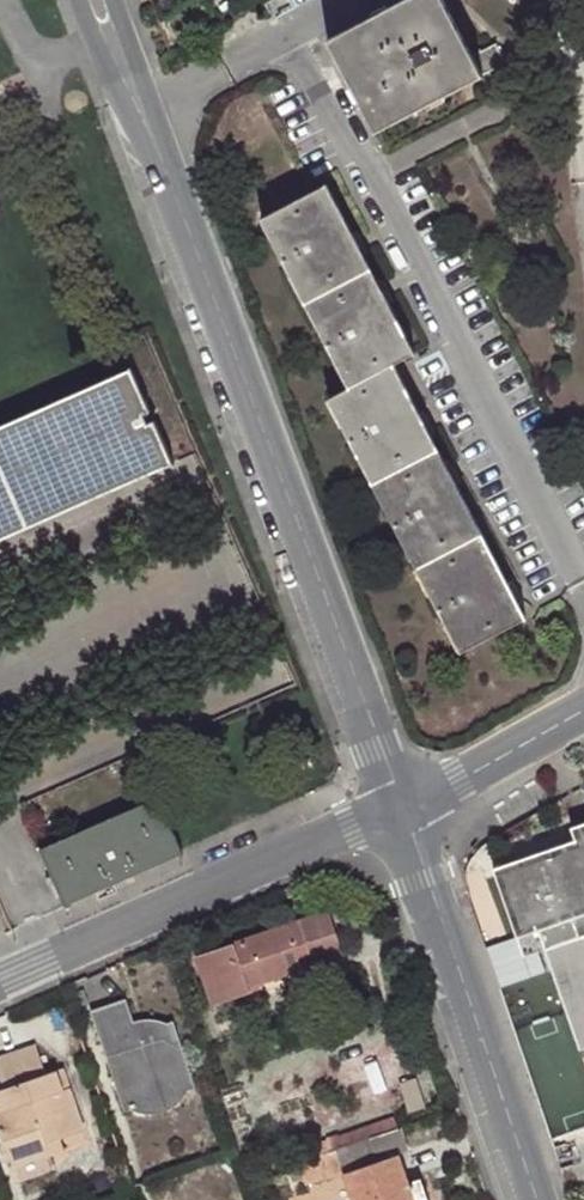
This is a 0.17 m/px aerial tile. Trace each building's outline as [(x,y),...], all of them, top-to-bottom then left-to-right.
[(329,42),(378,131),(506,63),(496,44),(473,56),(442,0),(405,0),(329,42)] [(326,185),(263,218),(351,386),(331,397),(460,650),(524,616),(394,363),(413,353),(326,185)] [(134,365),(0,425),(0,539),(175,459),(158,418),(151,420),(147,412),(154,409),(134,365)] [(45,844),(70,902),(183,850),(159,795),(45,844)] [(496,867),(521,936),(541,929),(583,1050),(583,823),(574,827),(578,838),(496,867)] [(344,951),(330,909),(200,956),(215,1000),(250,990),(249,983),(344,951)] [(176,1023),(167,1025),(157,1029),(159,1035),(143,1041),(137,1023),(130,1004),(95,1016),(127,1113),(133,1111),(135,1112),(145,1107),(144,1101),(178,1091),(180,1095),(193,1091),(199,1089),(176,1023)] [(157,1029),(167,1025),(162,1021),(153,1018),(143,1020),(137,1023),(143,1041),(159,1035),(157,1029)] [(55,1069),(46,1045),(0,1061),(0,1079),(3,1088),(55,1069)] [(55,1069),(3,1088),(0,1089),(0,1122),(15,1165),(56,1151),(52,1139),(64,1136),(87,1127),(66,1065),(55,1069)] [(190,1097),(193,1091),(180,1095),(178,1091),(144,1101),(145,1107),(135,1112),(141,1114),(150,1116),(163,1115),(172,1112),(184,1104),(190,1097)] [(68,1148),(64,1136),(52,1139),(56,1151),(68,1148)] [(371,1136),(326,1151),(331,1165),(343,1162),(345,1169),(356,1199),(430,1199),(423,1178),(408,1182),(398,1152),(378,1157),(371,1136)] [(326,1151),(301,1160),(308,1182),(345,1169),(343,1162),(331,1165),(326,1151)]
